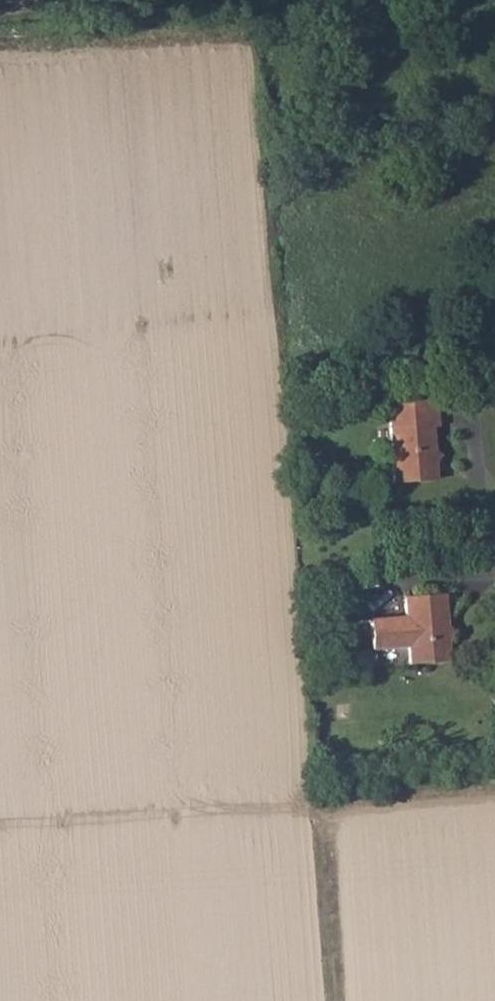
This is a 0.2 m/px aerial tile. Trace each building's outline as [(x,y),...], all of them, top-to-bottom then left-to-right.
[(434,396),(387,398),(392,478),(432,476),(431,458),(430,456),(428,456),(427,448),(430,446),(430,423),(435,422),(434,396)] [(400,612),(364,613),(366,644),(402,641),(403,660),(443,658),(442,636),(437,632),(437,623),(441,620),(439,589),(399,592),(400,612)]
